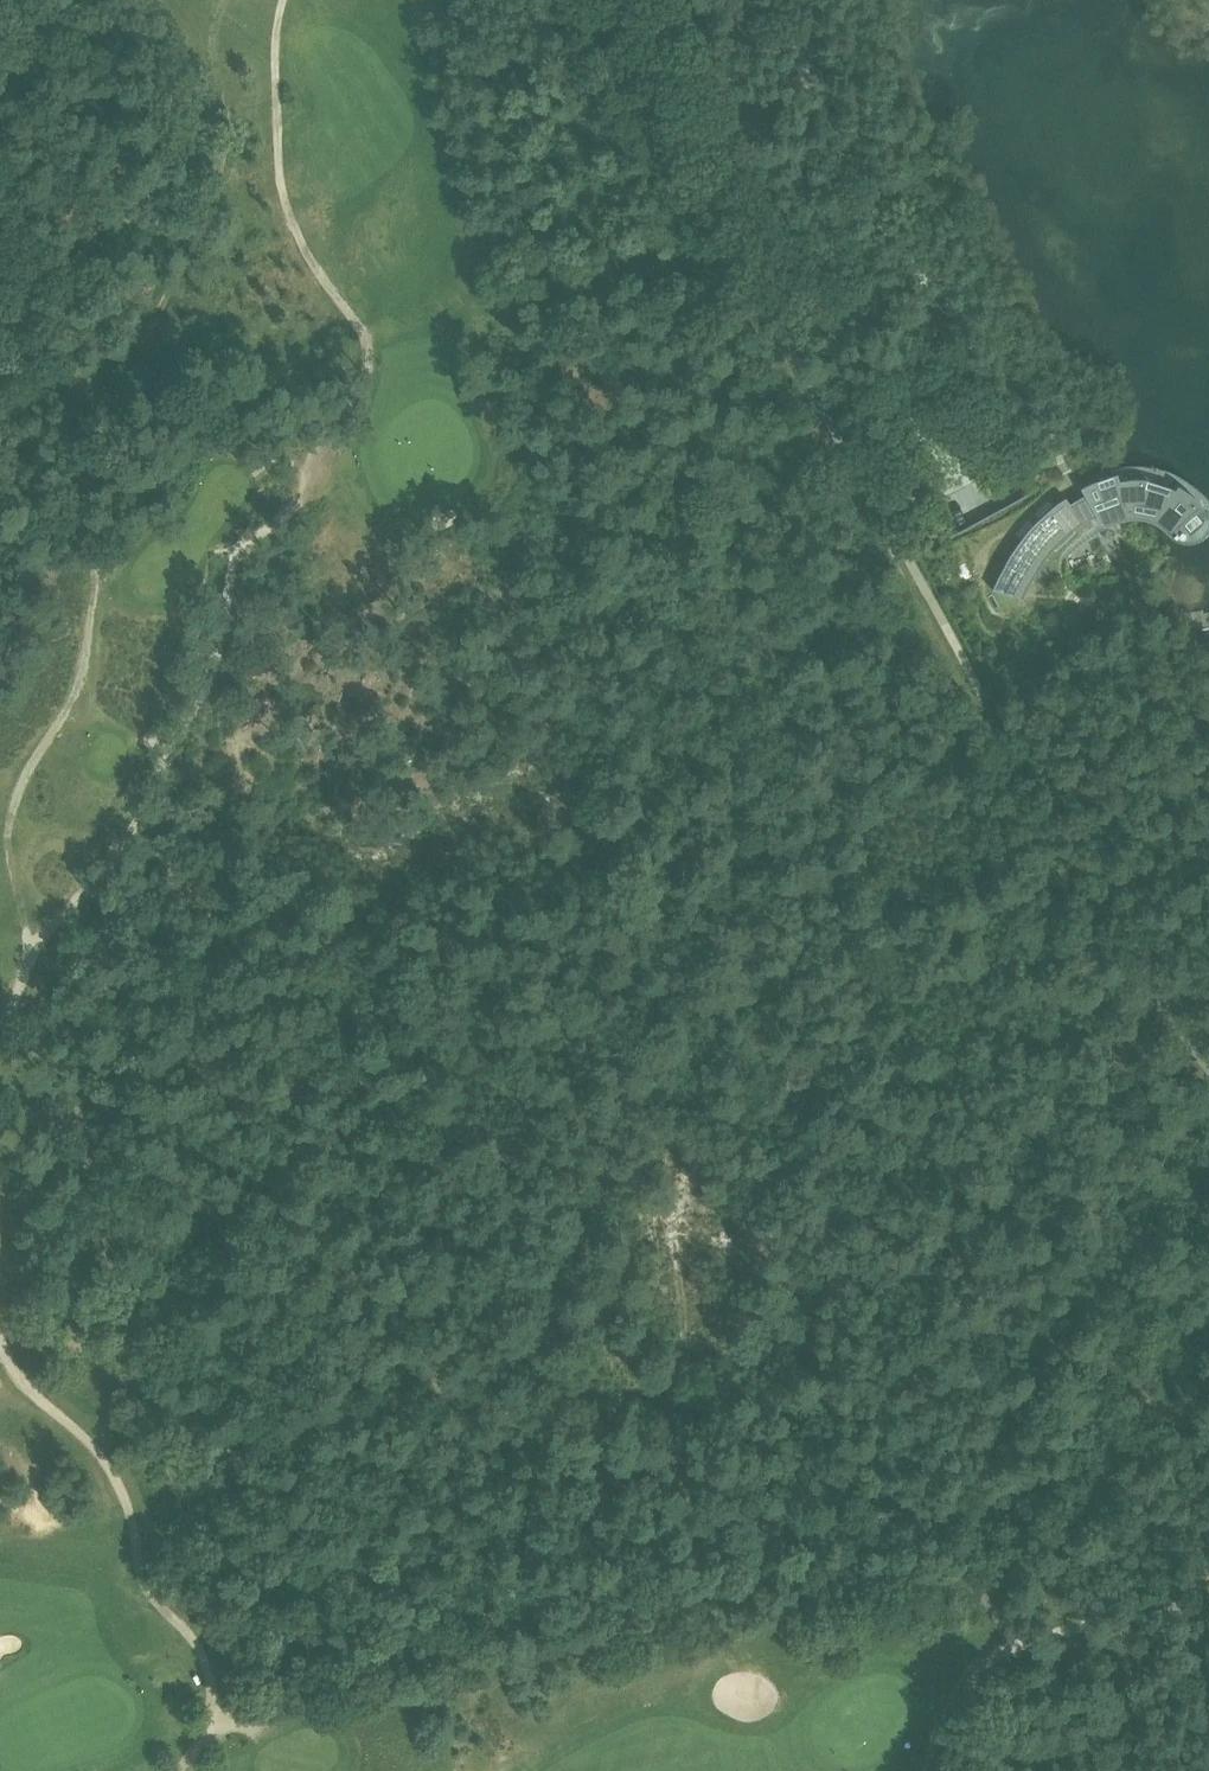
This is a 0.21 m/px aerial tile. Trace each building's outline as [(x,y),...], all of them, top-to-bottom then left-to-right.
[(1128,515),(1128,511),(1129,510),(1133,510),(1134,515),(1139,514),(1143,515),(1148,515),(1153,517),(1157,518),(1162,521),(1163,519),(1160,517),(1164,510),(1167,512),(1181,524),(1182,526),(1187,522),(1193,528),(1196,527),(1198,526),(1200,525),(1203,524),(1205,522),(1207,520),(1208,518),(1208,516),(1208,514),(1208,512),(1208,510),(1208,509),(1207,506),(1206,505),(1202,500),(1199,498),(1198,496),(1196,495),(1195,494),(1181,484),(1180,486),(1179,486),(1178,488),(1173,485),(1150,478),(1142,478),(1138,478),(1133,478),(1128,478),(1123,479),(1122,479),(1121,472),(1115,474),(1100,479),(1096,480),(1091,483),(1087,485),(1078,468),(953,537),(996,616),(1130,543),(1121,517),(1123,516),(1126,515),(1128,515)]
